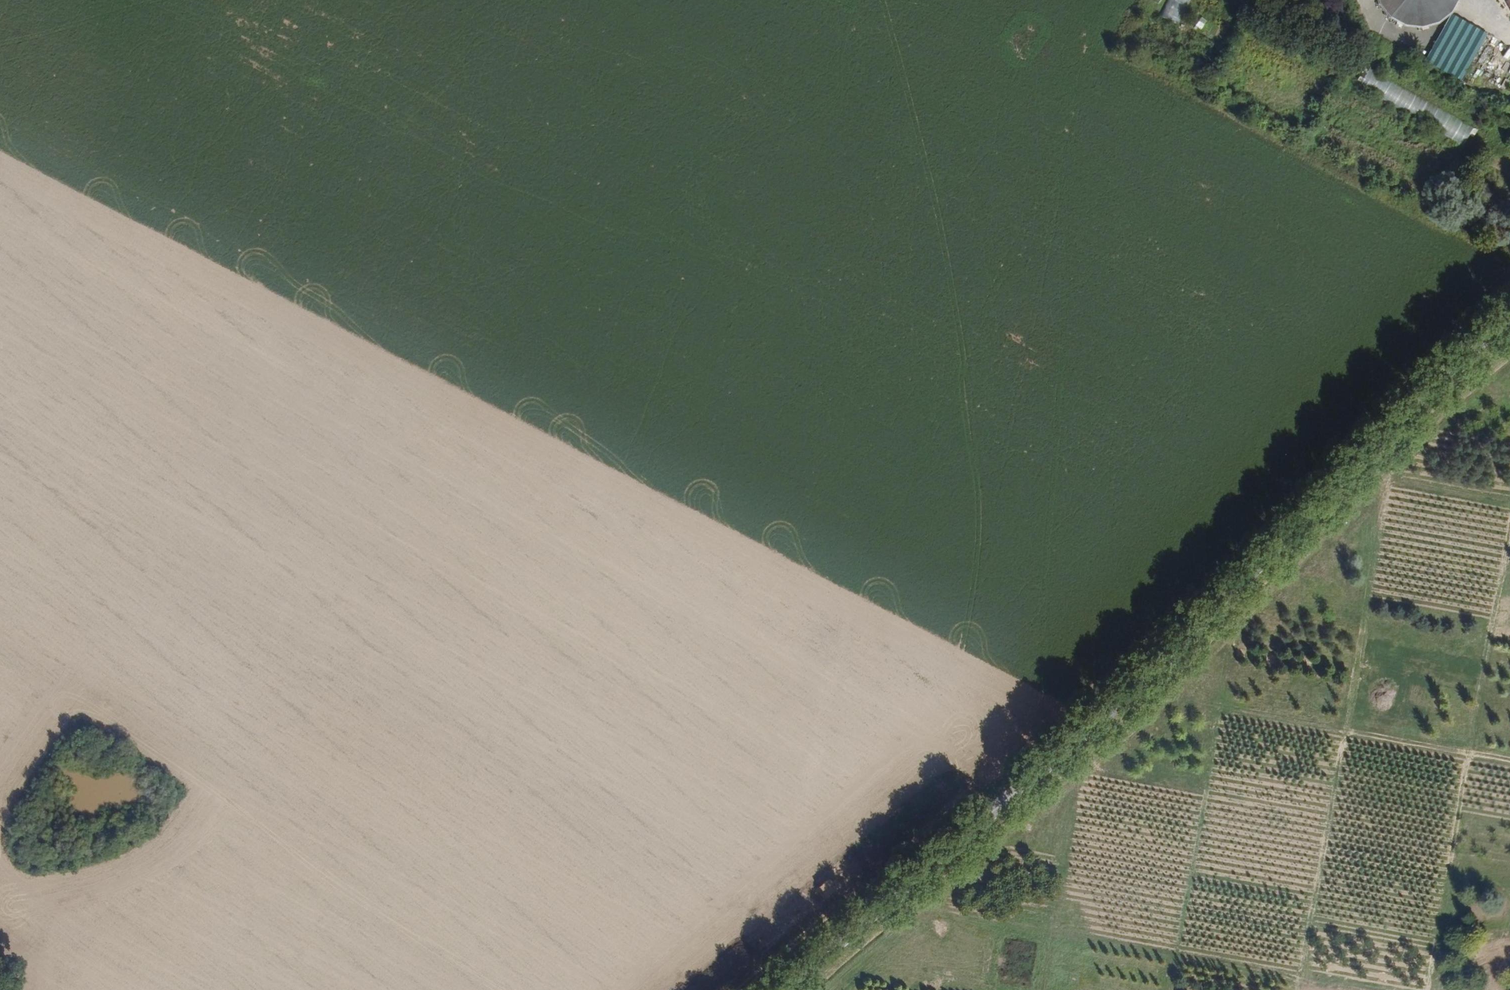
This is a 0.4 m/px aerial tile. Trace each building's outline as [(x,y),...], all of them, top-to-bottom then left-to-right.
[(1189,0),(1167,0),(1159,16),(1177,25),(1189,0)] [(1370,2),(1372,7),(1375,12),(1379,16),(1383,20),(1387,23),(1392,26),(1397,28),(1407,30),(1418,29),(1423,28),(1429,26),(1433,23),(1438,20),(1445,12),(1448,7),(1450,2),(1451,0),(1369,0),(1370,2)] [(1423,62),(1461,81),(1485,32),(1447,13),(1423,62)] [(1201,28),(1206,20),(1200,16),(1195,24),(1201,28)] [(1462,145),(1472,128),(1368,67),(1358,84),(1462,145)]
